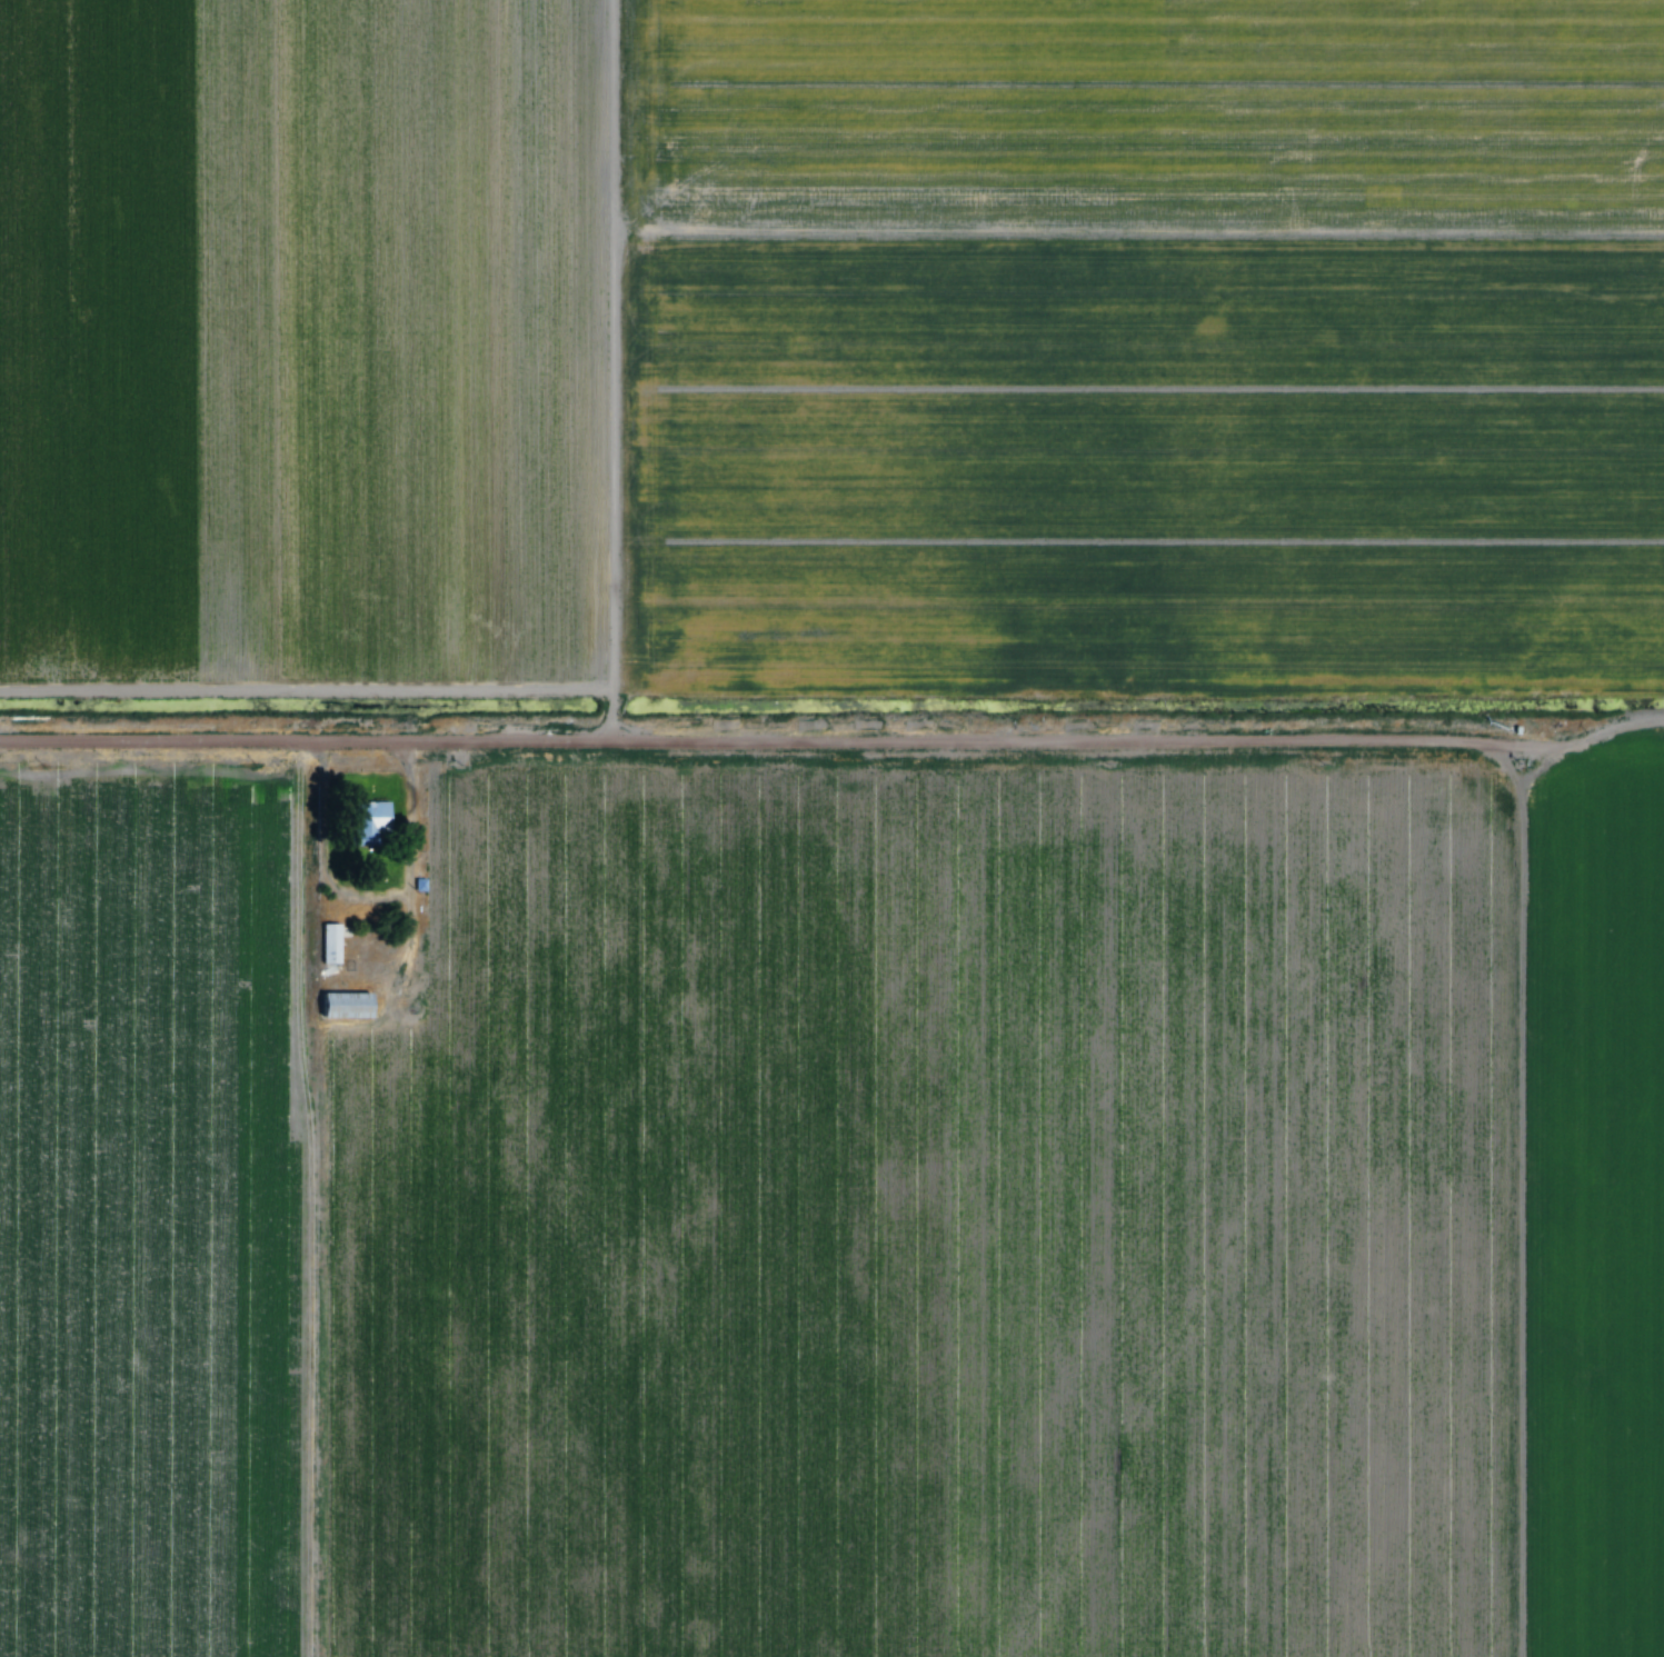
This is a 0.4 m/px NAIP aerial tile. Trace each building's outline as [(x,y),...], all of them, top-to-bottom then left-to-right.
[(355,802),(392,802),(392,846),(355,845),(355,802)] [(416,877),(427,877),(427,890),(416,890),(416,877)] [(323,924),(341,924),(341,964),(323,964),(323,924)] [(373,992),(373,1017),(321,1018),(321,992),(373,992)]
